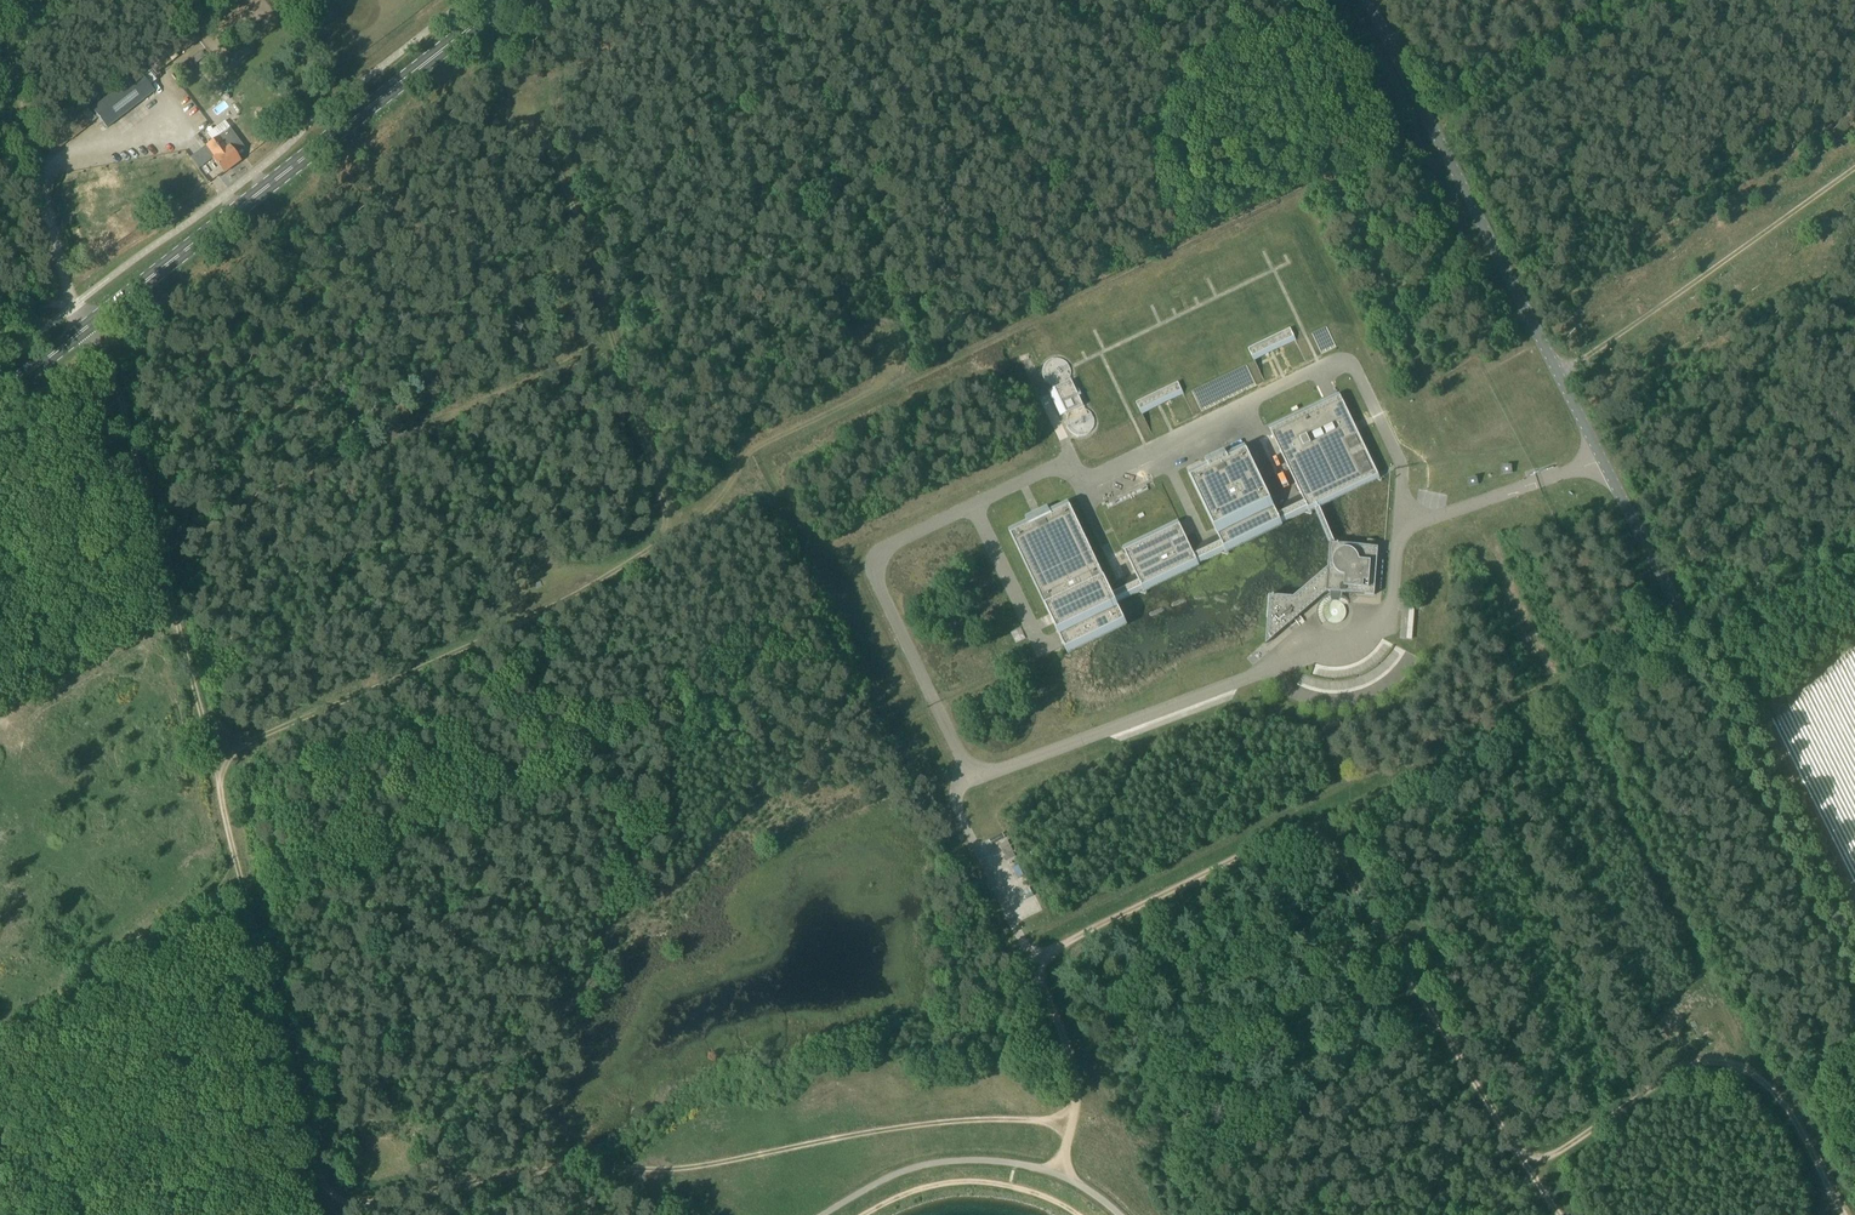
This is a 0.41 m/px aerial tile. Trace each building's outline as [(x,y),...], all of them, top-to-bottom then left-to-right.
[(140,73),(92,109),(107,128),(154,92),(140,73)] [(229,145),(228,147),(219,135),(205,146),(214,157),(212,158),(224,174),(241,161),(229,145)] [(1291,328),(1249,348),(1253,356),(1254,360),(1296,340),(1291,328)] [(1056,388),(1062,385),(1067,383),(1069,380),(1071,376),(1071,371),(1069,367),(1066,363),(1062,360),(1057,359),(1052,359),(1048,361),(1044,365),(1042,369),(1041,374),(1042,378),(1044,383),(1048,386),(1053,388),(1056,388)] [(1072,381),(1055,389),(1066,413),(1083,405),(1072,381)] [(1178,382),(1136,402),(1140,410),(1142,414),(1184,394),(1178,382)] [(1341,601),(1342,593),(1375,595),(1378,547),(1368,547),(1336,547),(1320,507),(1380,478),(1342,399),(1272,433),(1302,494),(1275,507),(1246,449),(1228,457),(1225,451),(1205,460),(1209,467),(1191,475),(1219,535),(1191,548),(1178,520),(1124,545),(1136,573),(1108,586),(1068,501),(1050,509),(1048,507),(1025,517),(1027,520),(1009,528),(1065,647),(1068,653),(1092,642),(1127,626),(1116,602),(1144,589),(1144,590),(1200,565),(1199,563),(1226,550),(1227,551),(1314,511),(1330,549),(1328,569),(1293,598),(1270,596),(1268,619),(1267,644),(1327,592),(1331,592),(1332,602),(1341,601)] [(1086,439),(1090,437),(1094,434),(1096,430),(1097,425),(1096,420),(1093,416),(1090,413),(1085,411),(1080,411),(1076,412),(1072,415),(1069,419),(1068,423),(1068,428),(1069,432),(1072,436),(1076,439),(1081,440),(1086,439)] [(1312,687),(1346,688),(1346,681),(1312,680),(1312,687)] [(1007,860),(1016,853),(1001,832),(992,838),(1007,860)]
